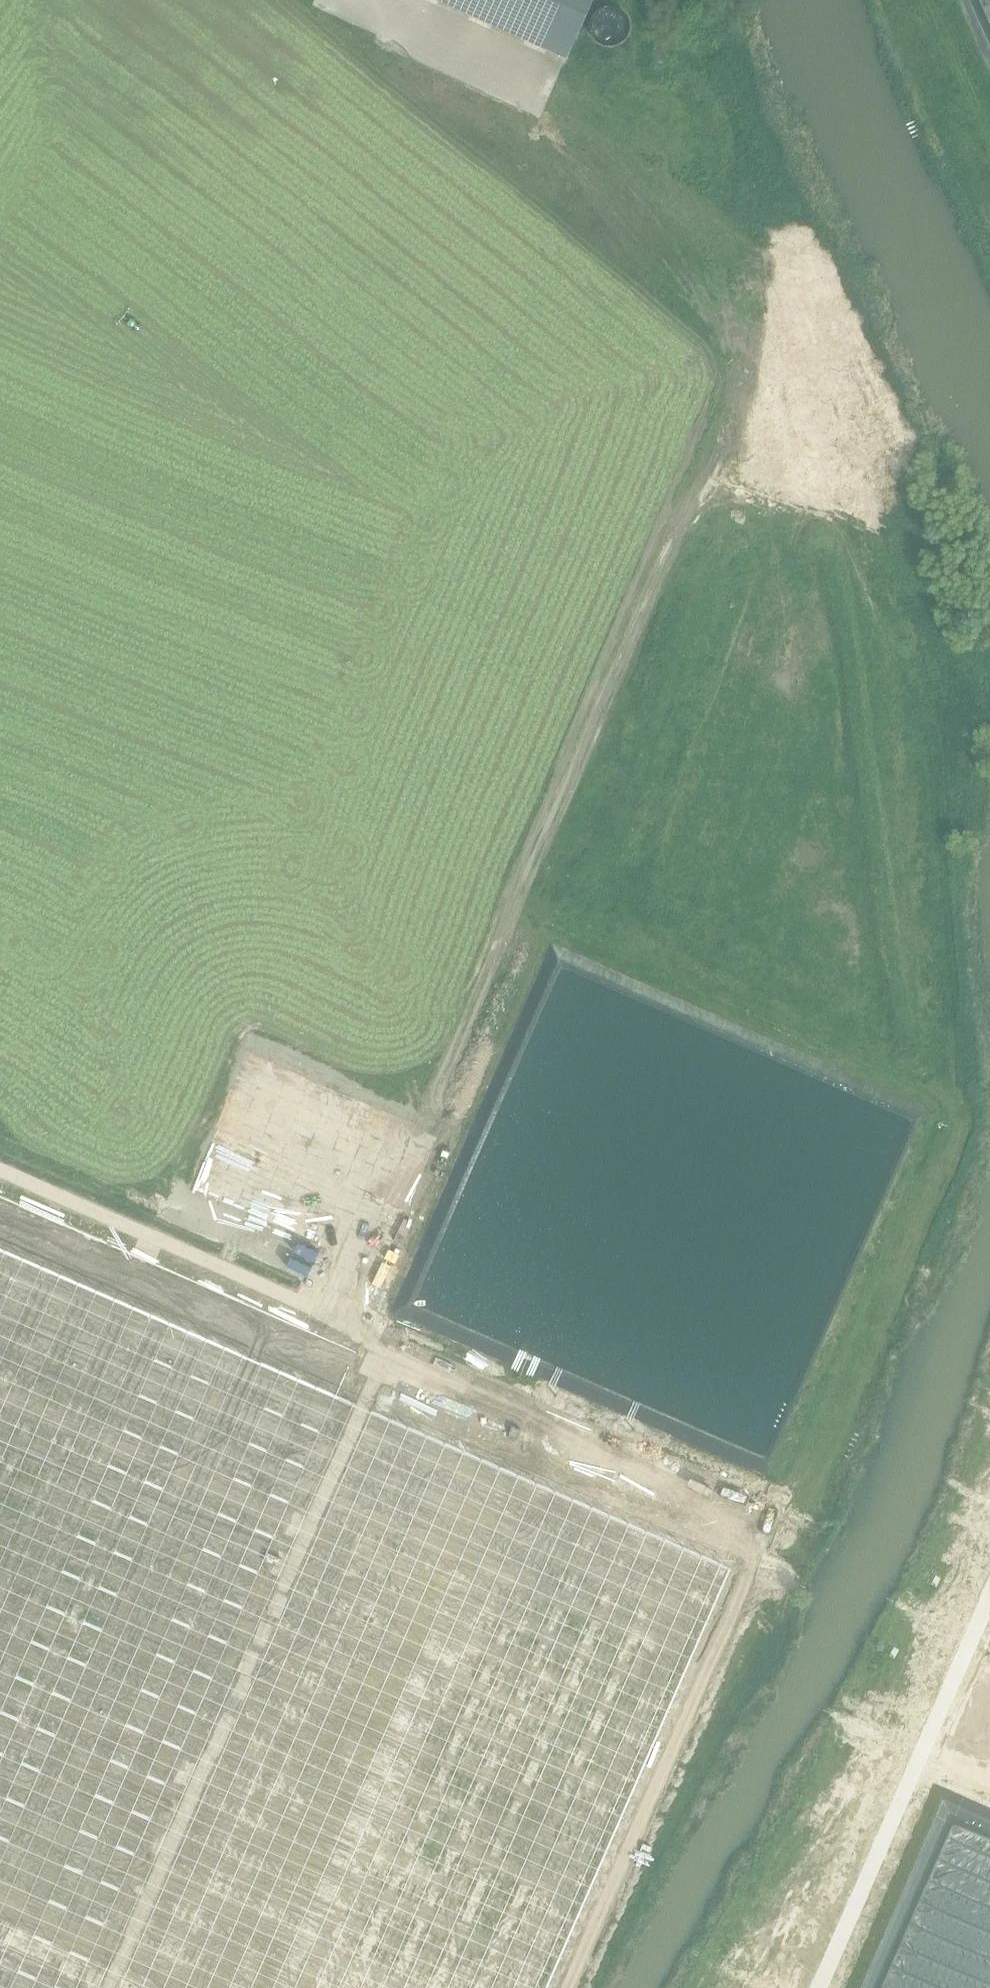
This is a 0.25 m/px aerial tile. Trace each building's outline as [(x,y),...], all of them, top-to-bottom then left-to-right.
[(213,10),(229,10),(238,0),(213,0),(213,10)] [(568,58),(594,0),(438,0),(568,58)] [(408,42),(413,30),(390,20),(385,32),(408,42)]
